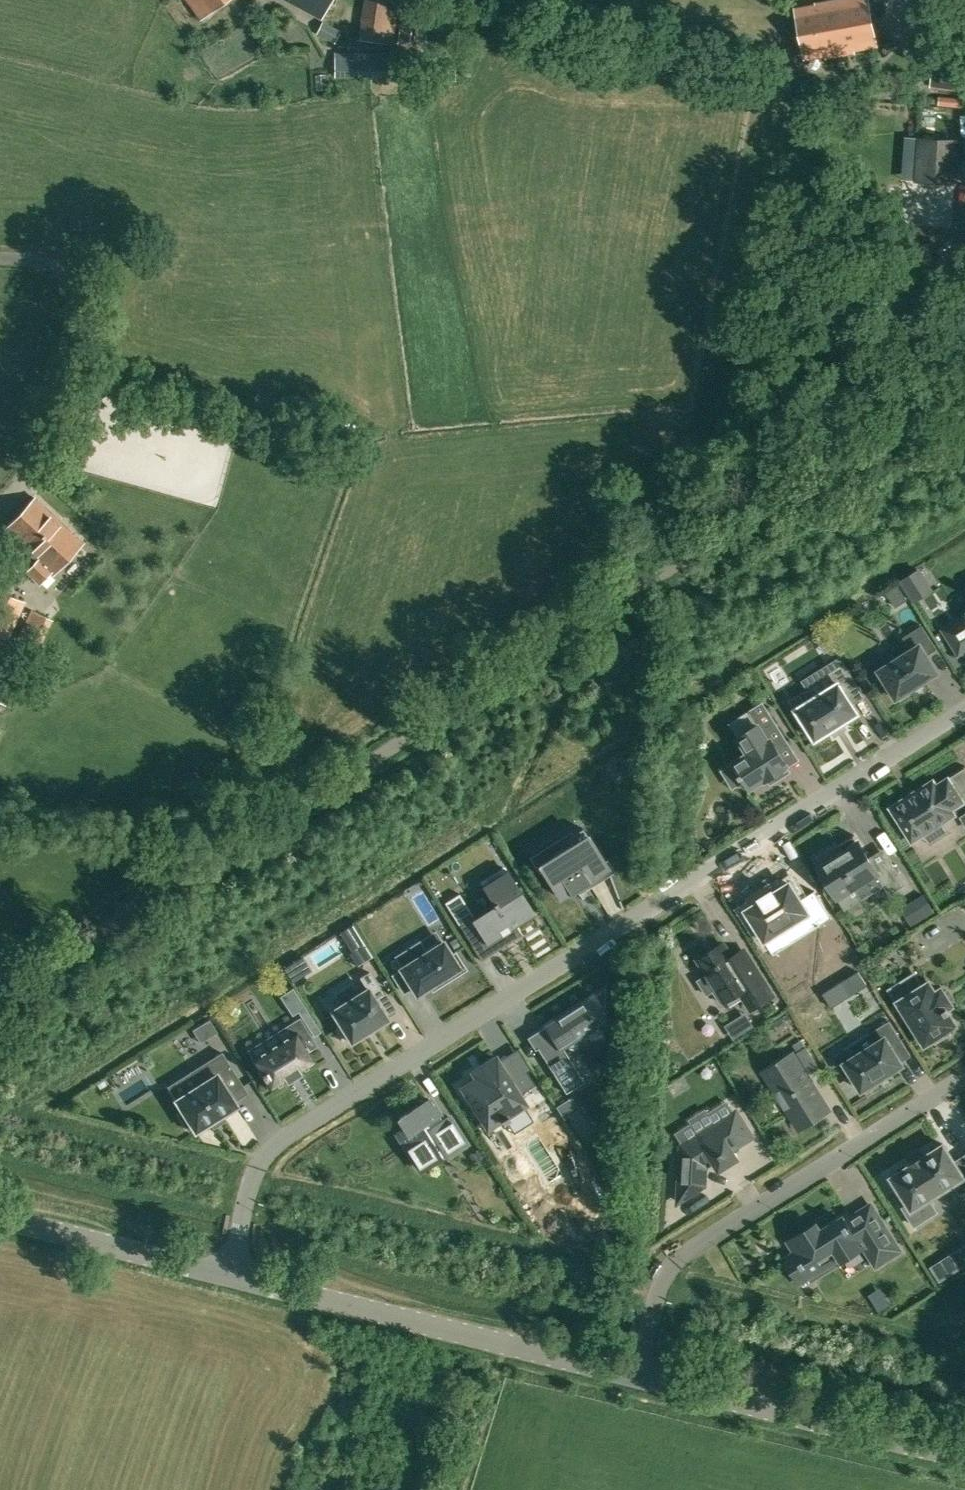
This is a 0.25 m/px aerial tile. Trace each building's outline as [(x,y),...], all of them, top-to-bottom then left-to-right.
[(225,0),(189,0),(202,18),(225,0)] [(322,18),(332,0),(289,0),(322,18)] [(358,39),(392,43),(398,0),(364,0),(358,39)] [(816,5),(795,9),(804,60),(825,56),(826,59),(855,54),(855,51),(878,46),(870,0),(824,0),(815,2),(816,5)] [(323,21),(316,34),(335,43),(341,31),(323,21)] [(416,24),(413,42),(425,44),(428,26),(416,24)] [(399,28),(396,43),(409,45),(411,30),(399,28)] [(936,51),(931,87),(964,92),(964,55),(936,51)] [(402,53),(334,52),(334,76),(402,76),(402,53)] [(327,89),(325,73),(315,74),(316,90),(327,89)] [(964,97),(940,95),(939,104),(963,106),(964,97)] [(920,137),(920,145),(918,180),(953,183),(956,138),(920,137)] [(336,457),(332,469),(345,474),(349,461),(336,457)] [(54,575),(56,573),(84,543),(34,497),(5,529),(39,561),(28,572),(41,584),(52,573),(54,575)] [(900,580),(914,603),(934,590),(920,568),(900,580)] [(898,585),(887,592),(896,606),(907,599),(898,585)] [(5,591),(0,589),(0,657),(1,658),(26,601),(5,591)] [(35,659),(53,621),(31,611),(13,649),(35,659)] [(963,616),(964,617),(944,630),(959,654),(964,650),(964,615),(963,616)] [(880,670),(896,697),(895,697),(896,698),(939,671),(938,670),(937,671),(927,655),(937,649),(922,625),(903,637),(912,650),(880,670)] [(827,666),(838,683),(815,698),(809,689),(792,700),(816,739),(832,729),(832,730),(843,723),(858,713),(848,696),(860,688),(840,657),(827,666)] [(6,661),(0,673),(0,701),(9,706),(27,671),(6,661)] [(743,776),(750,787),(765,778),(766,780),(768,779),(771,784),(783,776),(780,771),(786,767),(785,766),(787,764),(778,749),(788,742),(763,702),(749,711),(753,718),(735,730),(749,753),(734,762),(741,773),(739,774),(741,778),(743,776)] [(950,780),(949,778),(947,779),(937,786),(934,782),(935,782),(934,780),(932,781),(932,782),(917,791),(916,791),(915,792),(916,793),(909,797),(909,796),(908,796),(908,797),(893,806),(890,807),(892,809),(911,839),(911,840),(912,842),(914,840),(953,815),(953,816),(955,815),(954,813),(951,809),(962,803),(964,802),(963,800),(962,800),(952,783),(949,780),(950,780)] [(539,864),(559,896),(568,891),(570,894),(590,881),(586,876),(606,864),(582,827),(564,838),(568,846),(539,864)] [(855,834),(838,844),(843,852),(836,856),(833,852),(821,859),(818,862),(820,866),(833,889),(834,888),(838,896),(861,882),(869,894),(884,885),(889,894),(906,884),(891,859),(876,868),(855,834)] [(500,867),(503,872),(484,884),(493,899),(491,901),(495,907),(475,920),(488,940),(501,932),(502,934),(503,934),(501,932),(508,928),(509,930),(509,929),(508,928),(531,913),(502,866),(500,867)] [(764,899),(749,908),(776,952),(834,916),(820,893),(806,902),(792,880),(777,890),(775,887),(762,896),(764,899)] [(415,884),(408,888),(410,892),(417,888),(415,884)] [(474,916),(459,893),(444,902),(459,925),(474,916)] [(964,940),(956,927),(930,943),(939,956),(964,940)] [(449,941),(454,949),(460,946),(455,937),(449,941)] [(416,993),(430,985),(429,983),(439,977),(443,984),(467,969),(455,949),(450,952),(443,941),(427,951),(420,939),(394,956),(401,967),(400,968),(416,993)] [(364,942),(349,952),(357,966),(373,956),(364,942)] [(699,960),(717,988),(712,990),(721,1003),(740,991),(751,1009),(773,995),(755,968),(743,950),(732,958),(723,944),(699,960)] [(360,977),(367,988),(333,1010),(333,1009),(332,1010),(341,1025),(335,1029),(343,1041),(349,1037),(351,1041),(388,1018),(377,1001),(384,996),(369,971),(360,977)] [(846,977),(834,984),(843,999),(855,991),(846,977)] [(929,982),(908,995),(901,984),(891,990),(925,1044),(933,1039),(935,1043),(951,1033),(949,1029),(956,1025),(948,1013),(950,1011),(948,1008),(952,1005),(942,988),(935,992),(929,982)] [(534,1033),(541,1045),(537,1048),(566,1092),(584,1081),(561,1045),(605,1017),(607,986),(546,1024),(547,1024),(534,1033)] [(293,988),(281,996),(292,1014),(298,1010),(314,1035),(320,1031),(293,988)] [(743,1033),(754,1026),(746,1012),(734,1019),(743,1033)] [(306,1052),(301,1043),(311,1036),(299,1018),(288,1025),(294,1035),(255,1060),(263,1072),(261,1074),(264,1079),(266,1078),(271,1085),(284,1077),(287,1082),(301,1072),(298,1068),(302,1066),(303,1067),(314,1060),(308,1051),(306,1052)] [(203,1022),(211,1035),(217,1031),(209,1019),(203,1022)] [(845,1063),(862,1090),(878,1080),(878,1081),(880,1080),(879,1079),(886,1075),(886,1076),(888,1075),(887,1074),(903,1064),(892,1047),(902,1041),(890,1021),(871,1033),(877,1043),(845,1063)] [(801,1056),(809,1051),(801,1039),(793,1044),(801,1056)] [(192,1071),(200,1084),(176,1099),(183,1111),(178,1114),(188,1130),(193,1126),(195,1130),(210,1120),(211,1121),(221,1114),(236,1104),(229,1094),(243,1086),(222,1052),(192,1071)] [(829,1110),(799,1063),(794,1054),(783,1061),(765,1072),(775,1088),(779,1086),(781,1085),(795,1107),(793,1109),(790,1111),(800,1127),(803,1125),(803,1126),(829,1110)] [(502,1121),(505,1119),(509,1117),(507,1114),(523,1104),(524,1103),(519,1094),(535,1084),(527,1071),(526,1070),(510,1080),(497,1060),(495,1057),(482,1065),(481,1064),(480,1065),(481,1066),(475,1070),(474,1069),(473,1069),(474,1070),(473,1071),(477,1078),(462,1087),(487,1126),(500,1118),(502,1121)] [(579,1108),(571,1096),(556,1106),(564,1118),(579,1108)] [(436,1107),(430,1098),(400,1116),(407,1126),(397,1132),(420,1170),(430,1163),(446,1153),(448,1155),(452,1153),(452,1152),(467,1143),(449,1116),(449,1115),(442,1120),(438,1114),(439,1113),(436,1107)] [(720,1168),(737,1158),(731,1149),(752,1136),(736,1111),(715,1125),(712,1121),(698,1130),(700,1134),(682,1145),(679,1201),(705,1185),(706,1165),(714,1159),(720,1168)] [(928,1199),(954,1183),(961,1192),(964,1189),(964,1155),(955,1162),(945,1146),(944,1144),(925,1156),(925,1155),(910,1164),(910,1165),(891,1177),(902,1193),(912,1210),(914,1208),(928,1199)] [(840,1257),(842,1259),(864,1246),(876,1265),(900,1250),(871,1204),(845,1221),(843,1217),(821,1231),(816,1225),(789,1242),(802,1261),(799,1262),(802,1268),(805,1266),(811,1275),(840,1257)]
